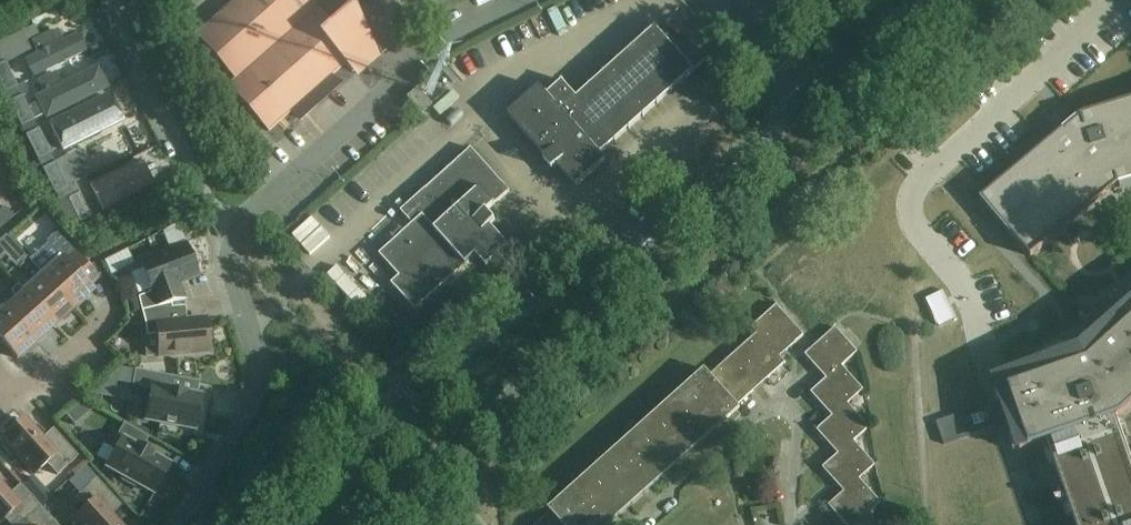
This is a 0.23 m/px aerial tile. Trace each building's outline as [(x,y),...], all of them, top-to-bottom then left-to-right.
[(199,32),(239,77),(231,84),(270,129),(293,108),(301,117),(339,83),(331,75),(347,61),(355,69),(376,50),(354,3),(333,21),(315,0),(235,0),(199,32)] [(34,24),(33,24),(22,30),(26,39),(38,33),(35,27),(34,24)] [(601,155),(695,70),(655,26),(577,96),(562,80),(546,94),(539,86),(508,115),(547,158),(549,156),(576,186),(606,160),(601,155)] [(7,61),(31,49),(26,39),(22,30),(21,29),(0,40),(0,64),(7,61)] [(89,51),(80,33),(61,43),(55,31),(35,41),(41,53),(29,59),(38,77),(89,51)] [(0,64),(0,77),(6,91),(18,85),(7,61),(0,64)] [(112,86),(102,66),(66,84),(60,71),(40,81),(46,94),(38,98),(47,116),(52,114),(52,116),(112,86)] [(25,81),(18,85),(6,91),(12,101),(23,95),(30,92),(25,81)] [(443,111),(457,97),(442,83),(428,98),(443,111)] [(431,103),(417,86),(407,95),(421,112),(431,103)] [(988,146),(1023,234),(1130,192),(1130,89),(988,146)] [(109,93),(54,120),(60,132),(63,130),(70,144),(121,119),(109,93)] [(23,95),(12,101),(23,125),(35,119),(23,95)] [(39,158),(51,152),(40,128),(28,134),(39,158)] [(401,211),(413,224),(379,254),(399,276),(391,283),(416,311),(477,256),(486,267),(509,247),(482,216),(510,191),(471,148),(401,211)] [(56,162),(68,186),(91,175),(79,150),(56,161),(56,162)] [(90,184),(103,210),(153,185),(140,159),(90,184)] [(56,162),(45,168),(44,168),(56,192),(57,192),(68,186),(56,162)] [(68,198),(68,199),(79,222),(91,216),(80,193),(68,198)] [(5,206),(0,210),(0,228),(14,217),(5,206)] [(59,254),(41,271),(74,307),(93,290),(75,270),(85,261),(57,231),(46,240),(59,254)] [(6,255),(17,246),(7,235),(0,241),(0,261),(6,255)] [(187,298),(180,281),(198,273),(195,266),(198,265),(192,248),(188,250),(186,243),(139,261),(151,291),(138,296),(142,309),(172,301),(187,298)] [(41,271),(22,287),(56,324),(74,307),(41,271)] [(7,308),(37,341),(56,324),(22,287),(19,283),(11,290),(19,298),(7,308)] [(939,326),(957,318),(943,290),(926,299),(939,326)] [(174,320),(172,301),(142,309),(146,324),(147,335),(158,334),(160,355),(210,350),(206,317),(174,320)] [(7,308),(4,304),(0,307),(0,345),(3,342),(18,358),(37,341),(7,308)] [(1118,421),(1130,409),(1130,307),(1083,353),(1007,376),(1014,398),(1005,401),(1019,451),(1046,443),(1071,524),(1130,524),(1130,466),(1118,421)] [(858,504),(872,491),(850,467),(866,452),(845,429),(860,415),(839,392),(855,377),(832,353),(848,339),(826,316),(794,345),(815,368),(799,382),(821,407),(805,421),(826,444),(811,458),(832,481),(818,493),(840,518),(833,524),(877,524),(858,504)] [(1044,320),(1044,338),(1093,339),(1094,321),(1044,320)] [(107,379),(133,384),(152,387),(146,419),(147,419),(194,428),(195,429),(196,425),(200,426),(202,412),(198,411),(202,395),(201,395),(169,389),(172,376),(121,366),(107,379)] [(741,406),(737,403),(711,374),(705,367),(692,379),(696,384),(554,512),(550,507),(549,508),(552,511),(536,524),(608,524),(741,406)] [(85,416),(94,408),(80,400),(75,404),(85,416)] [(988,403),(936,421),(944,444),(996,426),(988,403)] [(47,444),(24,419),(2,439),(6,443),(2,446),(12,456),(15,453),(34,474),(46,463),(57,475),(78,456),(58,434),(47,444)] [(117,435),(122,438),(106,466),(123,476),(121,480),(134,487),(137,483),(154,493),(170,465),(152,455),(152,454),(142,449),(148,437),(124,423),(117,435)] [(87,508),(74,520),(79,524),(119,524),(105,510),(116,500),(97,478),(76,497),(87,508)] [(40,506),(19,483),(8,493),(0,485),(0,522),(8,515),(13,516),(21,524),(40,506)] [(21,524),(57,524),(40,506),(21,524)]
